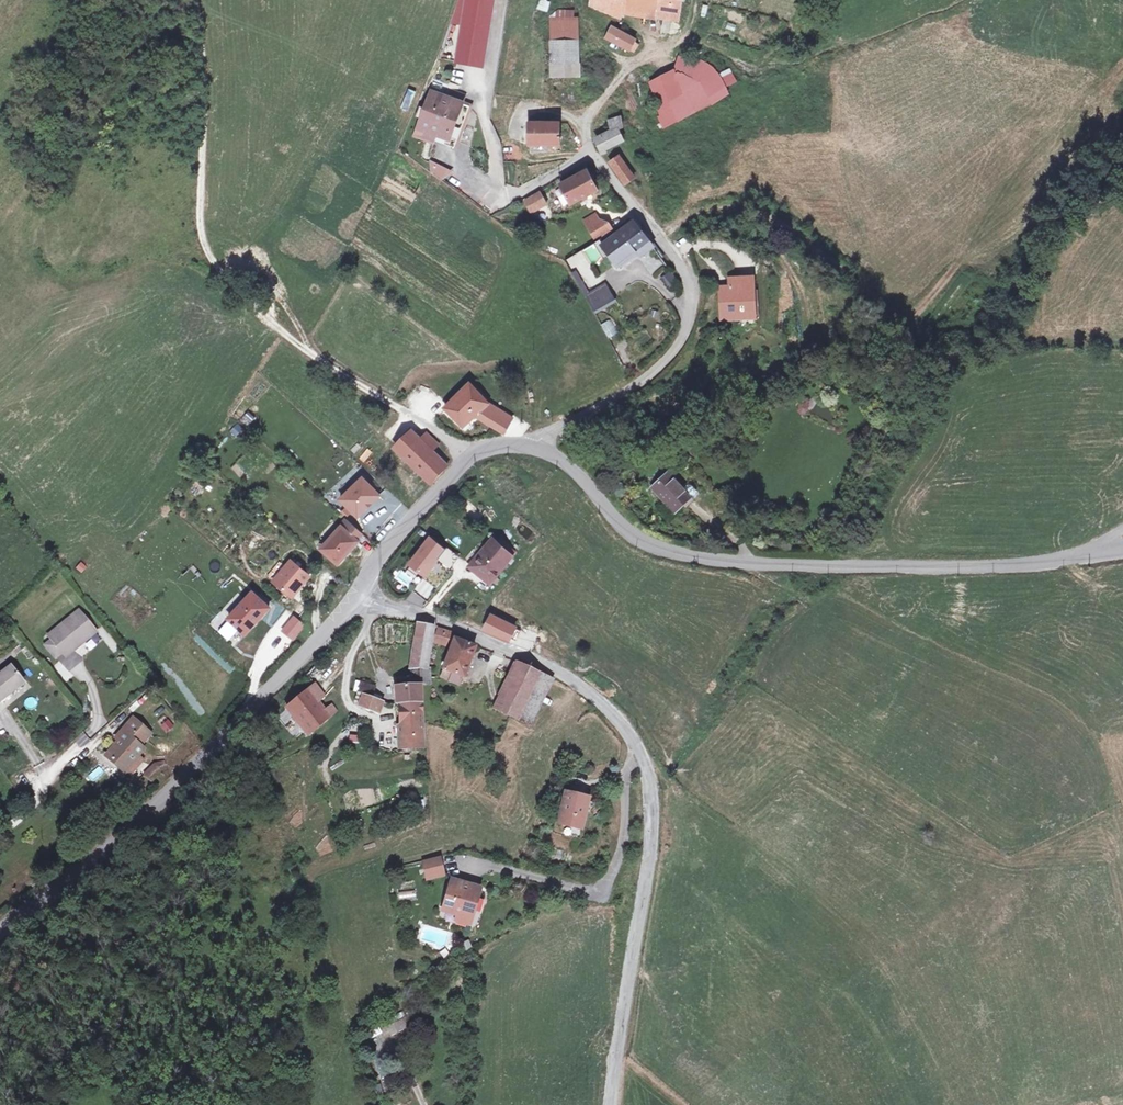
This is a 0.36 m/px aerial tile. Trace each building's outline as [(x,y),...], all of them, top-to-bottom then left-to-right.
[(472,0),(466,0),(455,65),(466,67),(477,1),(472,0)] [(537,9),(548,12),(551,1),(549,0),(540,0),(537,9)] [(594,4),(658,15),(657,20),(682,25),(686,0),(595,0),(594,4)] [(492,4),(477,1),(466,67),(480,70),(492,4)] [(629,40),(614,32),(610,38),(632,51),(635,47),(627,43),(629,40)] [(555,41),(554,56),(582,56),(583,42),(555,41)] [(554,56),(553,77),(561,77),(561,72),(581,74),(582,64),(582,56),(554,56)] [(692,62),(681,76),(658,80),(666,120),(688,114),(694,113),(703,109),(704,106),(726,93),(716,78),(709,74),(703,68),(692,62)] [(721,72),(728,86),(737,81),(730,67),(721,72)] [(470,106),(434,92),(421,126),(420,126),(447,137),(456,140),(470,106)] [(420,126),(421,126),(418,125),(414,134),(432,141),(433,138),(454,147),(456,140),(447,137),(420,126)] [(612,137),(600,142),(604,150),(624,142),(620,135),(624,132),(620,125),(609,128),(612,137)] [(534,126),(534,144),(563,144),(563,126),(534,126)] [(619,156),(612,163),(632,184),(640,177),(619,156)] [(429,164),(429,174),(439,180),(449,173),(429,164)] [(563,185),(569,202),(598,191),(591,174),(563,185)] [(524,201),(528,209),(543,202),(539,193),(524,201)] [(587,220),(589,226),(601,220),(598,214),(587,220)] [(589,226),(598,242),(613,233),(609,224),(604,226),(601,220),(589,226)] [(617,268),(636,254),(647,246),(649,244),(635,224),(601,247),(608,256),(617,268)] [(598,243),(580,252),(589,269),(604,260),(604,259),(608,256),(601,247),(598,243)] [(651,251),(647,246),(636,254),(641,259),(651,251)] [(671,274),(664,279),(672,288),(675,286),(674,279),(671,274)] [(729,295),(718,294),(719,326),(760,324),(758,276),(728,277),(729,295)] [(717,277),(718,294),(729,295),(728,277),(717,277)] [(580,294),(588,312),(601,305),(593,289),(580,294)] [(601,324),(608,338),(618,333),(611,319),(601,324)] [(502,440),(515,423),(477,401),(465,390),(441,414),(463,430),(472,421),(502,440)] [(807,415),(811,401),(801,398),(797,412),(807,415)] [(248,426),(254,421),(249,413),(242,418),(248,426)] [(235,438),(244,430),(238,423),(229,431),(235,438)] [(421,476),(438,459),(436,456),(439,453),(434,445),(427,439),(422,443),(412,436),(397,452),(421,476)] [(445,466),(438,459),(421,476),(427,482),(445,466)] [(652,490),(677,514),(699,492),(688,482),(682,488),(668,474),(652,490)] [(378,499),(361,481),(338,503),(356,520),(378,499)] [(361,538),(346,524),(340,531),(341,532),(321,554),(337,568),(357,546),(355,544),(361,538)] [(424,575),(424,576),(432,566),(446,577),(450,571),(448,570),(438,560),(446,550),(432,538),(410,564),(424,575)] [(512,561),(496,547),(476,570),(496,588),(501,582),(496,577),(512,561)] [(447,548),(446,550),(438,560),(448,570),(457,558),(447,548)] [(290,560),(270,583),(291,600),(310,577),(290,560)] [(432,566),(424,576),(424,575),(422,578),(437,590),(446,577),(432,566)] [(266,612),(250,597),(226,623),(242,638),(266,612)] [(76,615),(45,640),(48,644),(59,657),(63,661),(82,646),(80,643),(91,633),(76,615)] [(484,630),(507,639),(514,627),(492,616),(484,630)] [(303,630),(291,619),(279,633),(292,643),(303,630)] [(421,631),(415,668),(422,668),(428,669),(433,633),(421,631)] [(444,653),(449,632),(442,631),(438,643),(438,652),(444,653)] [(457,637),(449,632),(444,653),(451,655),(454,645),(457,637)] [(91,633),(80,643),(82,646),(93,636),(91,633)] [(52,662),(59,657),(48,644),(42,650),(52,662)] [(454,645),(451,655),(446,671),(449,672),(463,678),(468,680),(477,653),(454,645)] [(516,661),(500,694),(522,707),(535,684),(545,690),(551,679),(516,661)] [(422,668),(422,687),(434,689),(434,669),(428,669),(422,668)] [(411,673),(412,688),(422,687),(422,672),(411,673)] [(461,686),(463,678),(449,672),(446,681),(461,686)] [(0,682),(0,709),(8,703),(5,700),(21,689),(10,675),(0,682)] [(522,707),(500,694),(497,693),(491,704),(527,724),(545,690),(535,684),(522,707)] [(356,696),(369,702),(374,690),(359,685),(356,696)] [(395,690),(396,710),(423,708),(422,687),(412,688),(395,690)] [(310,688),(305,694),(314,704),(320,697),(310,688)] [(314,704),(305,694),(286,713),(311,738),(333,716),(326,708),(322,713),(314,704)] [(380,707),(369,702),(356,696),(354,700),(360,704),(358,711),(376,717),(380,707)] [(423,708),(396,710),(399,752),(424,749),(423,708)] [(107,758),(125,773),(132,765),(137,759),(132,755),(149,735),(132,721),(115,741),(118,744),(107,758)] [(159,763),(144,770),(151,784),(166,777),(159,763)] [(137,770),(132,765),(125,773),(130,778),(137,770)] [(98,766),(87,776),(93,783),(105,773),(98,766)] [(356,792),(345,794),(348,810),(359,808),(356,792)] [(570,796),(561,827),(586,834),(591,817),(599,818),(601,808),(594,806),(594,803),(570,796)] [(449,860),(431,863),(435,883),(454,879),(449,860)] [(465,916),(477,919),(482,907),(483,907),(488,894),(472,888),(473,886),(460,881),(449,910),(465,916)] [(398,890),(399,900),(415,898),(414,888),(398,890)] [(475,926),(477,919),(465,916),(464,921),(475,926)]
